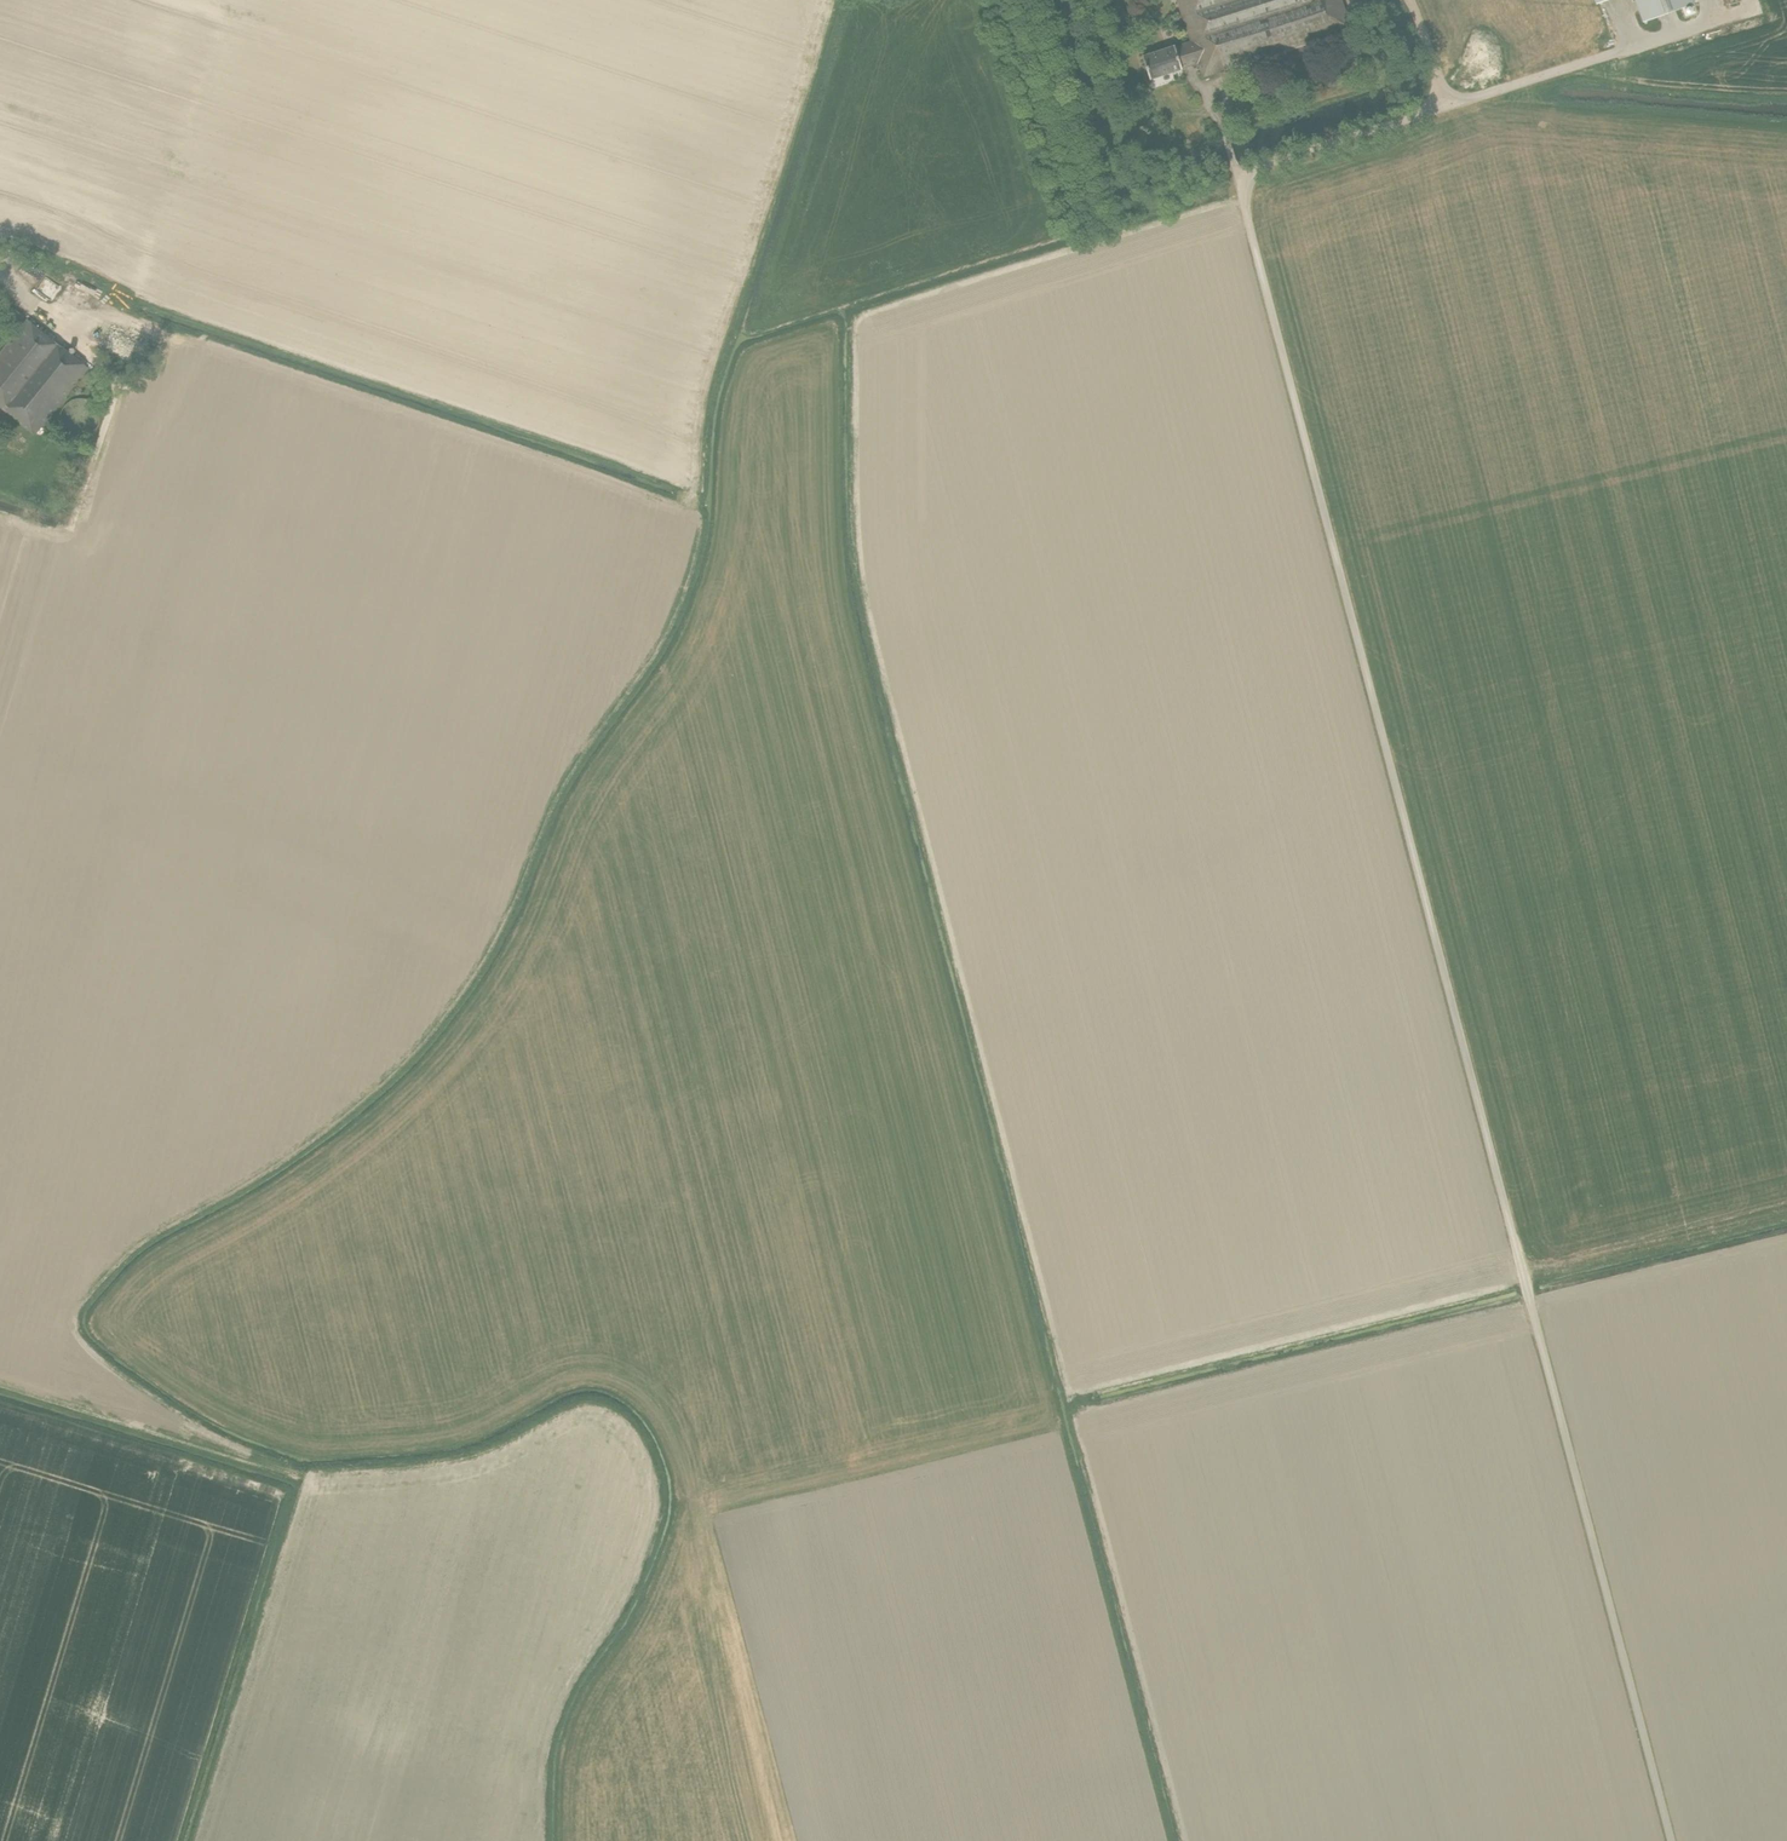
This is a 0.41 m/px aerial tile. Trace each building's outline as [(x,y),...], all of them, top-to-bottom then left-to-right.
[(1190,41),(1142,55),(1150,80),(1198,65),(1202,78),(1351,30),(1350,27),(1351,27),(1342,0),(1176,0),(1190,41)] [(1642,22),(1694,4),(1693,0),(1634,0),(1642,22)] [(4,319),(15,327),(24,316),(13,307),(4,319)] [(35,434),(89,368),(27,319),(0,352),(0,406),(35,434)] [(111,354),(104,361),(111,367),(118,360),(111,354)] [(100,376),(95,372),(91,378),(95,382),(100,376)]
